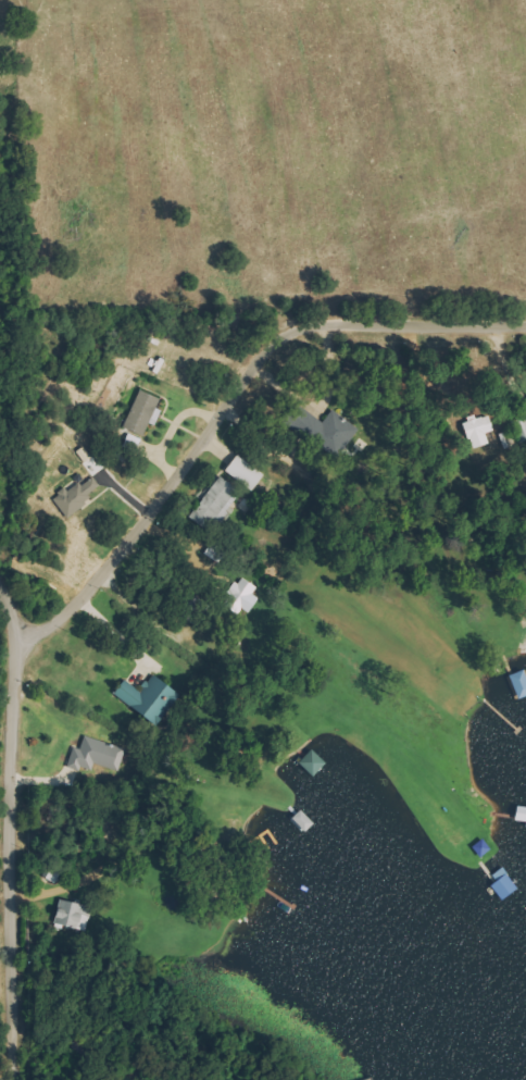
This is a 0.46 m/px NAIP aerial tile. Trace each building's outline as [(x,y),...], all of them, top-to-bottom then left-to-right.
[(119,428),(141,437),(146,425),(150,427),(157,410),(152,408),(156,399),(135,390),(119,428)] [(311,440),(321,421),(292,404),(281,423),(311,440)] [(483,434),(490,432),(486,420),(464,427),(471,449),(486,444),(483,434)] [(261,474),(230,455),(220,473),(251,491),(261,474)] [(61,515),(99,491),(89,476),(52,500),(61,515)] [(201,529),(209,519),(213,523),(237,494),(217,477),(185,516),(201,529)] [(257,588),(236,578),(221,608),(236,616),(241,605),(248,608),(257,588)] [(512,699),(525,694),(525,691),(518,670),(503,676),(512,699)] [(118,680),(107,699),(153,724),(170,692),(145,678),(138,691),(118,680)] [(114,772),(121,749),(81,736),(76,751),(69,749),(64,766),(85,772),(87,763),(114,772)] [(294,764),(309,777),(322,763),(307,750),(294,764)] [(72,932),(77,905),(54,900),(51,918),(54,919),(52,927),(72,932)]
